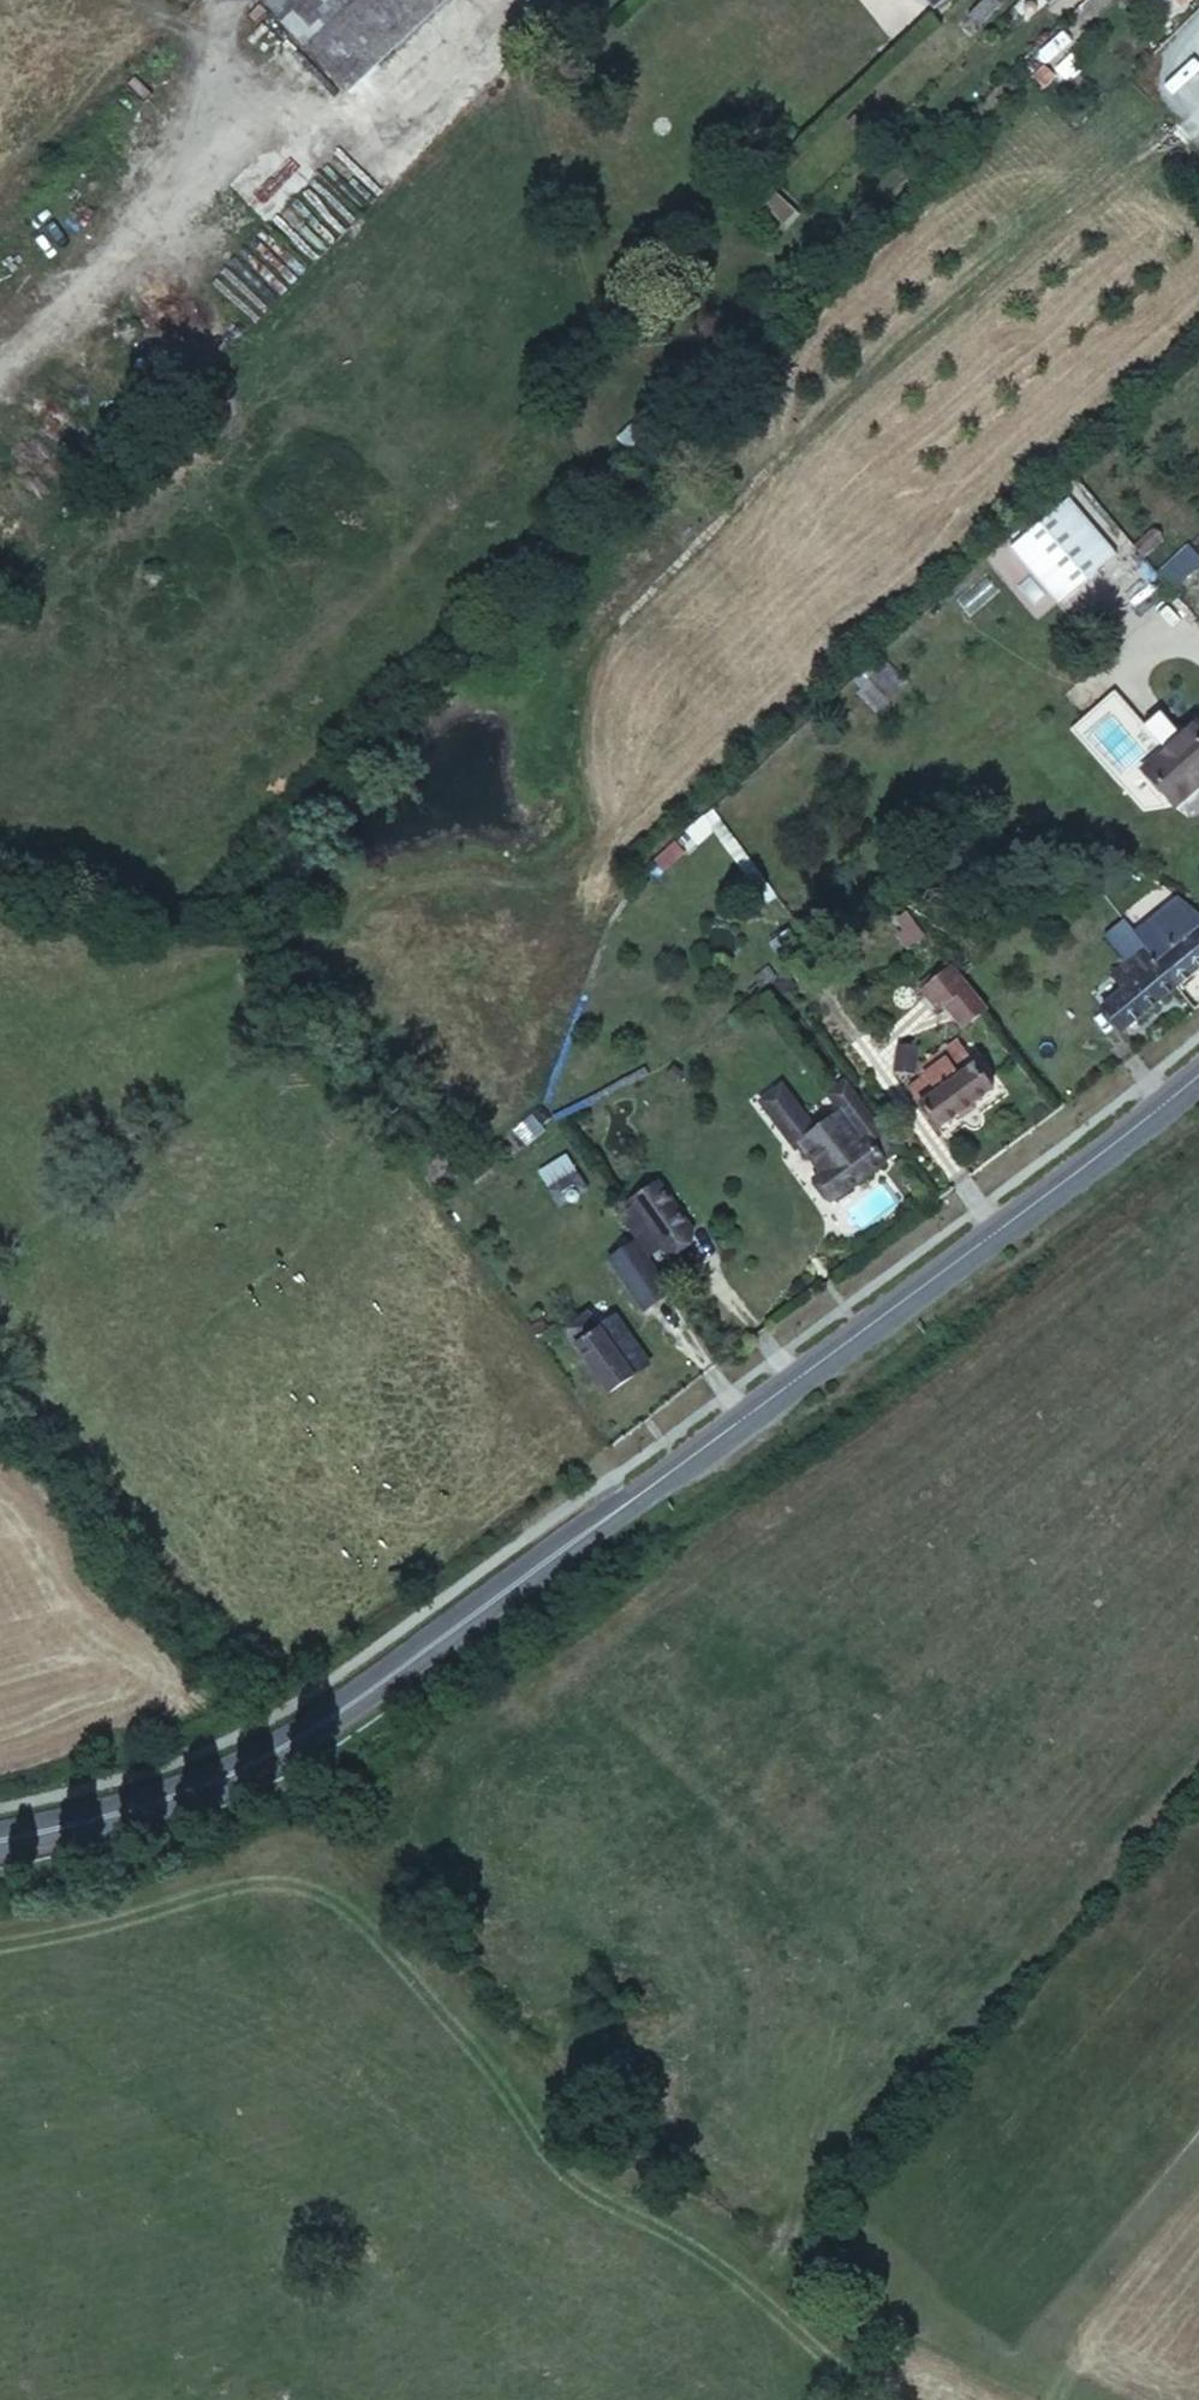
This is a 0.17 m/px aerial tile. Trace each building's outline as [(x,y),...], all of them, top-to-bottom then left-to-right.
[(251,3),(337,93),(434,0),(253,0),(251,3)] [(287,40),(261,13),(249,26),(275,53),(287,40)] [(1025,68),(1014,79),(1024,91),(1037,80),(1025,68)] [(303,176),(252,225),(292,268),(345,218),(303,176)] [(1009,548),(1059,606),(1119,554),(1069,496),(1009,548)] [(854,686),(880,710),(907,681),(881,657),(854,686)] [(1139,760),(1172,800),(1198,776),(1198,708),(1139,760)] [(1124,1020),(1198,959),(1198,922),(1153,958),(1142,945),(1110,970),(1121,987),(1106,998),(1124,1020)] [(979,1004),(945,960),(914,985),(930,1005),(937,1000),(955,1023),(979,1004)] [(983,1099),(942,1048),(901,1080),(910,1090),(903,1096),(923,1122),(932,1115),(944,1130),(983,1099)] [(910,1090),(901,1080),(895,1086),(903,1096),(910,1090)] [(793,1139),(808,1127),(774,1084),(755,1100),(788,1143),(793,1139)] [(829,1196),(887,1151),(873,1132),(877,1128),(850,1094),(808,1127),(793,1139),(805,1153),(800,1157),(829,1196)] [(552,1161),(525,1179),(538,1196),(564,1178),(552,1161)] [(564,1178),(538,1196),(554,1218),(561,1213),(565,1214),(568,1217),(571,1215),(573,1212),(574,1210),(573,1201),(578,1196),(564,1178)] [(686,1229),(650,1182),(620,1203),(623,1207),(610,1217),(634,1250),(648,1239),(657,1251),(686,1229)] [(670,1303),(634,1255),(610,1273),(646,1322),(670,1303)] [(584,1316),(564,1331),(585,1359),(592,1369),(608,1390),(641,1365),(609,1323),(597,1332),(584,1316)] [(585,1359),(579,1365),(585,1374),(592,1369),(585,1359)]
